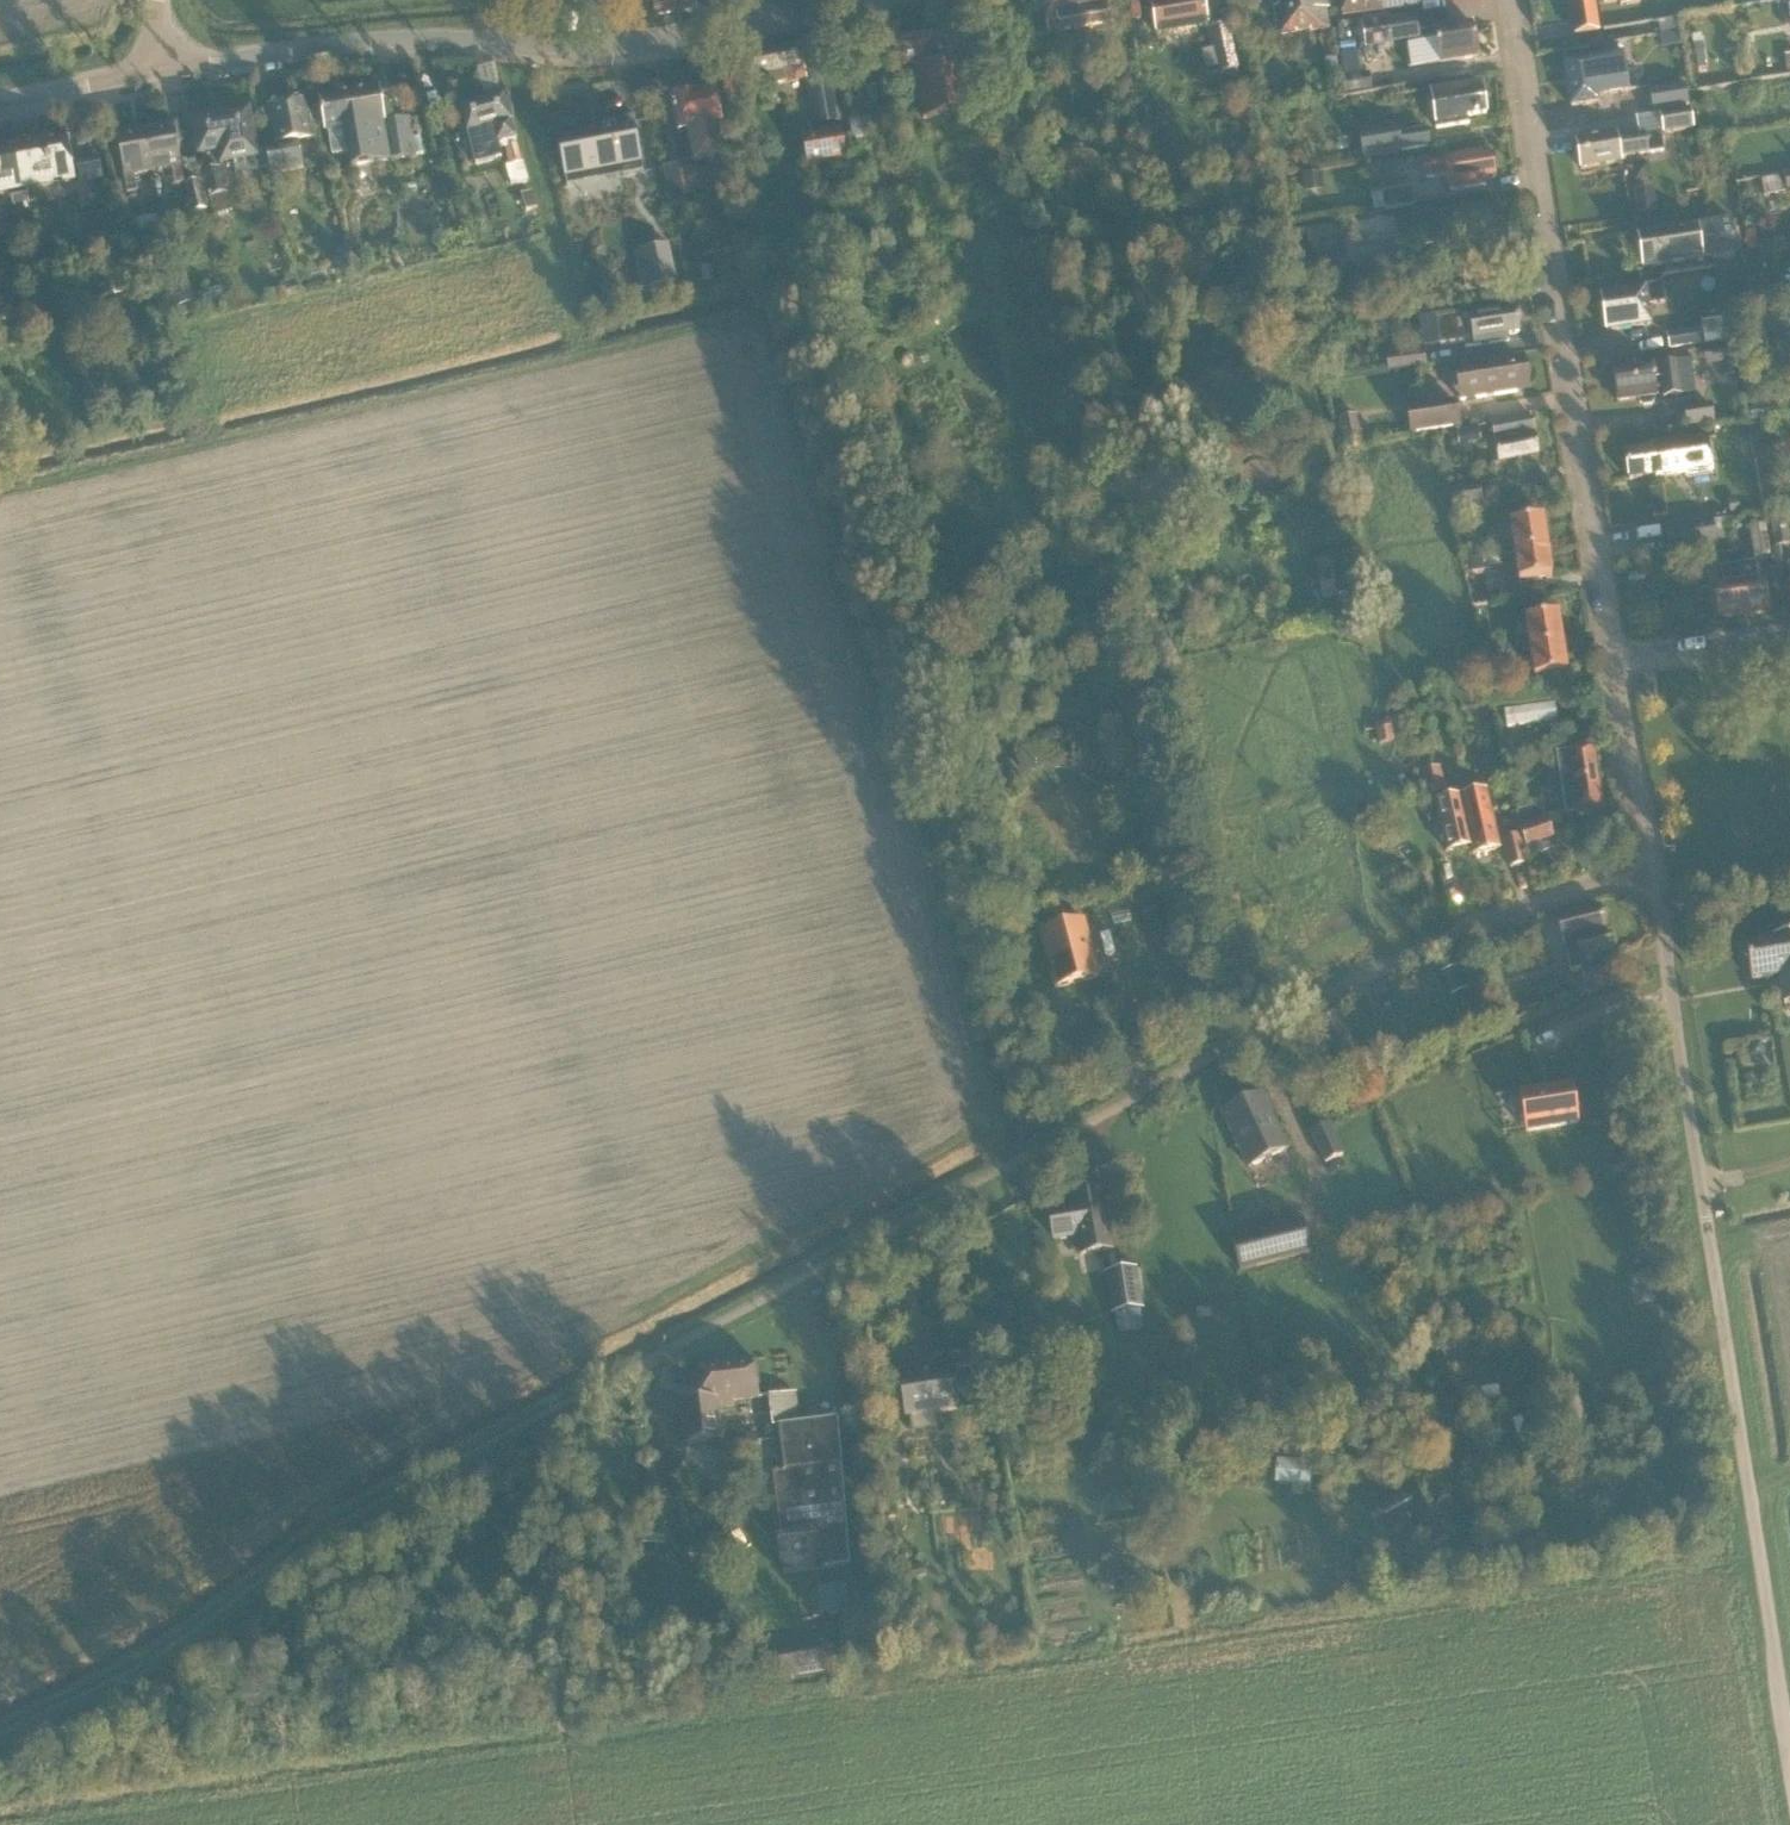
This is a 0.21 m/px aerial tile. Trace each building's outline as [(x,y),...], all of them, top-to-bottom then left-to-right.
[(656,17),(696,10),(695,0),(653,0),(656,17)] [(1117,0),(1042,0),(1048,32),(1092,24),(1092,26),(1121,21),(1117,0)] [(1150,6),(1152,6),(1156,35),(1209,26),(1205,0),(1149,0),(1150,6)] [(1328,0),(1278,0),(1279,7),(1274,8),(1278,35),(1330,29),(1326,9),(1329,9),(1328,0)] [(1345,16),(1418,7),(1417,0),(1343,0),(1345,16)] [(1594,0),(1570,0),(1575,35),(1599,31),(1594,0)] [(1449,27),(1446,11),(1417,16),(1416,12),(1368,19),(1371,48),(1391,45),(1390,35),(1419,31),(1419,33),(1434,30),(1440,64),(1478,58),(1473,24),(1449,27)] [(1238,68),(1228,24),(1210,29),(1220,73),(1238,68)] [(949,56),(945,32),(894,41),(898,68),(916,66),(924,119),(976,109),(967,53),(949,56)] [(805,68),(800,44),(744,56),(748,80),(749,80),(751,91),(807,79),(805,68)] [(1628,90),(1622,53),(1564,62),(1571,107),(1599,102),(1598,95),(1628,90)] [(1339,73),(1338,58),(1325,59),(1326,75),(1339,73)] [(1346,93),(1373,89),(1370,74),(1343,79),(1346,93)] [(1477,91),(1476,83),(1434,90),(1440,128),(1469,124),(1468,116),(1486,114),(1483,90),(1477,91)] [(1689,105),(1686,86),(1650,92),(1653,110),(1689,105)] [(880,117),(876,87),(845,92),(853,141),(879,137),(876,118),(880,117)] [(333,157),(349,154),(351,166),(417,155),(411,117),(386,122),(380,88),(319,98),(325,132),(328,132),(333,157)] [(840,123),(834,89),(808,93),(814,127),(840,123)] [(727,156),(714,93),(672,101),(679,133),(688,131),(695,163),(727,156)] [(515,138),(504,94),(461,106),(476,166),(504,159),(500,142),(515,138)] [(267,147),(271,167),(272,174),(303,169),(301,161),(298,141),(312,139),(304,100),(268,106),(276,145),(267,147)] [(257,144),(250,109),(192,120),(199,154),(220,151),(223,163),(256,157),(253,145),(257,144)] [(1693,128),(1690,109),(1661,114),(1664,133),(1693,128)] [(145,129),(153,173),(172,169),(175,185),(184,183),(174,124),(145,129)] [(648,174),(641,127),(563,138),(571,186),(573,186),(571,177),(626,169),(627,177),(648,174)] [(1398,133),(1397,127),(1360,132),(1363,158),(1400,153),(1398,133)] [(848,164),(842,128),(801,135),(807,171),(848,164)] [(1119,143),(1137,139),(1134,128),(1117,132),(1119,143)] [(153,173),(145,129),(116,135),(126,193),(136,191),(133,177),(153,173)] [(1430,149),(1427,129),(1398,133),(1400,153),(1430,149)] [(1621,158),(1649,153),(1663,151),(1660,132),(1646,134),(1618,139),(1618,134),(1577,141),(1581,169),(1622,162),(1621,158)] [(17,143),(26,190),(54,184),(54,182),(63,180),(63,182),(75,180),(66,133),(17,143)] [(26,190),(17,143),(0,146),(0,195),(11,193),(14,206),(29,203),(26,190)] [(523,163),(517,144),(505,148),(510,167),(523,163)] [(1482,157),(1481,152),(1422,161),(1424,179),(1447,175),(1450,191),(1486,185),(1485,179),(1496,177),(1492,155),(1482,157)] [(100,159),(78,163),(82,185),(104,181),(100,159)] [(661,170),(668,205),(679,259),(695,256),(677,166),(661,170)] [(202,175),(211,206),(214,217),(232,212),(221,170),(202,175)] [(1302,174),(1304,192),(1324,190),(1322,172),(1302,174)] [(1784,173),(1761,178),(1764,196),(1789,192),(1789,172),(1784,173)] [(206,210),(199,182),(186,185),(192,213),(206,210)] [(1658,210),(1653,187),(1633,190),(1638,213),(1658,210)] [(1381,196),(1383,210),(1401,208),(1398,190),(1381,193),(1381,196)] [(126,222),(143,218),(139,200),(122,204),(126,222)] [(1748,203),(1741,204),(1743,215),(1750,214),(1748,203)] [(1489,208),(1489,204),(1453,209),(1420,214),(1425,247),(1458,242),(1493,237),(1492,231),(1504,229),(1500,207),(1489,208)] [(1642,268),(1736,253),(1743,252),(1739,229),(1733,230),(1731,220),(1698,226),(1698,225),(1637,235),(1642,268)] [(1312,267),(1347,261),(1342,227),(1306,232),(1312,267)] [(472,230),(462,233),(466,247),(476,245),(472,230)] [(447,236),(443,232),(437,233),(433,236),(433,243),(437,247),(443,247),(448,243),(447,236)] [(677,283),(669,246),(652,249),(657,273),(646,275),(648,289),(677,283)] [(780,262),(795,258),(792,247),(776,251),(780,262)] [(196,302),(187,278),(166,285),(174,309),(196,302)] [(1666,304),(1663,285),(1645,288),(1645,287),(1601,295),(1606,331),(1651,324),(1648,306),(1666,304)] [(1775,302),(1762,292),(1752,306),(1765,315),(1775,302)] [(1504,312),(1503,307),(1460,314),(1459,311),(1436,315),(1441,345),(1464,341),(1465,347),(1508,340),(1508,335),(1520,333),(1516,310),(1504,312)] [(1703,344),(1701,328),(1666,333),(1669,349),(1703,344)] [(1740,375),(1735,344),(1704,349),(1706,362),(1722,359),(1725,377),(1740,375)] [(1425,366),(1423,350),(1386,355),(1388,371),(1425,366)] [(1528,390),(1523,357),(1454,368),(1459,401),(1528,390)] [(1695,393),(1690,359),(1658,364),(1659,367),(1653,368),(1652,365),(1613,371),(1617,402),(1639,399),(1640,404),(1644,407),(1650,406),(1655,402),(1654,397),(1657,396),(1656,389),(1662,388),(1663,398),(1695,393)] [(1460,427),(1457,401),(1406,409),(1410,435),(1460,427)] [(1714,423),(1711,404),(1683,408),(1686,427),(1714,423)] [(1350,410),(1348,410),(1346,410),(1345,410),(1343,410),(1342,412),(1341,414),(1342,418),(1339,419),(1344,448),(1363,445),(1357,415),(1353,416),(1352,412),(1350,410)] [(1538,455),(1532,416),(1492,424),(1499,462),(1538,455)] [(1481,442),(1479,428),(1456,431),(1459,445),(1481,442)] [(1779,454),(1789,447),(1782,436),(1772,444),(1779,454)] [(1690,439),(1676,441),(1651,445),(1652,449),(1625,453),(1629,480),(1656,476),(1656,479),(1684,475),(1685,479),(1711,475),(1705,437),(1690,439)] [(1482,503),(1480,485),(1450,489),(1453,508),(1482,503)] [(1713,522),(1713,517),(1665,523),(1669,553),(1716,546),(1716,542),(1734,539),(1731,519),(1713,522)] [(1510,523),(1515,552),(1548,547),(1543,518),(1510,523)] [(1776,525),(1782,547),(1789,545),(1789,521),(1776,525)] [(1769,555),(1765,525),(1750,528),(1754,557),(1769,555)] [(1470,559),(1482,557),(1480,544),(1468,546),(1470,559)] [(1548,547),(1515,552),(1519,581),(1552,576),(1548,547)] [(1482,557),(1470,559),(1472,573),(1484,571),(1482,557)] [(1757,580),(1755,563),(1721,567),(1723,584),(1715,585),(1718,619),(1769,613),(1765,579),(1757,580)] [(1525,620),(1530,648),(1563,643),(1558,614),(1525,620)] [(1567,672),(1563,643),(1530,648),(1534,678),(1567,672)] [(1395,743),(1392,727),(1377,730),(1379,746),(1395,743)] [(1583,747),(1583,744),(1567,747),(1568,750),(1556,752),(1566,815),(1578,813),(1579,816),(1594,814),(1593,811),(1603,809),(1593,746),(1583,747)] [(1446,791),(1441,768),(1423,772),(1428,795),(1446,791)] [(1497,811),(1492,789),(1436,802),(1447,852),(1472,846),(1474,854),(1500,848),(1492,812),(1497,811)] [(1559,804),(1542,806),(1541,803),(1517,810),(1520,827),(1526,848),(1529,857),(1557,848),(1548,818),(1561,817),(1559,804)] [(1527,864),(1520,835),(1503,839),(1509,868),(1527,864)] [(1606,929),(1600,907),(1557,918),(1563,940),(1571,971),(1581,968),(1585,984),(1618,976),(1612,951),(1606,929)] [(1055,988),(1099,977),(1084,921),(1041,933),(1055,988)] [(1743,944),(1750,981),(1778,976),(1783,1004),(1789,1003),(1789,935),(1743,944)] [(1765,1055),(1765,1049),(1760,1044),(1753,1045),(1749,1050),(1749,1057),(1754,1061),(1761,1061),(1765,1055)] [(1572,1084),(1520,1092),(1527,1132),(1578,1124),(1572,1084)] [(1223,1114),(1249,1168),(1287,1150),(1262,1096),(1223,1114)] [(1325,1164),(1344,1155),(1329,1124),(1310,1133),(1325,1164)] [(1114,1251),(1104,1190),(1068,1195),(1070,1205),(1047,1209),(1053,1243),(1076,1239),(1079,1257),(1114,1251)] [(1310,1253),(1302,1220),(1232,1238),(1240,1271),(1310,1253)] [(1143,1308),(1137,1268),(1104,1273),(1111,1313),(1115,1313),(1118,1333),(1143,1329),(1140,1309),(1143,1308)] [(1639,1277),(1643,1304),(1658,1302),(1654,1275),(1639,1277)] [(986,1365),(981,1340),(950,1346),(955,1371),(986,1365)] [(756,1399),(751,1361),(699,1368),(703,1398),(699,1402),(681,1404),(685,1443),(720,1439),(719,1431),(723,1430),(721,1410),(733,1408),(732,1402),(756,1399)] [(959,1410),(951,1365),(898,1374),(906,1419),(959,1410)] [(800,1422),(797,1394),(768,1397),(776,1471),(765,1472),(772,1538),(818,1533),(821,1568),(850,1565),(835,1419),(800,1422)] [(1312,1463),(1277,1460),(1275,1484),(1310,1487),(1312,1463)] [(637,1547),(624,1533),(612,1543),(626,1558),(637,1547)] [(856,1592),(832,1595),(834,1623),(859,1620),(856,1592)] [(841,1651),(855,1650),(853,1633),(839,1635),(841,1651)] [(832,1671),(828,1647),(766,1657),(770,1681),(832,1671)]
